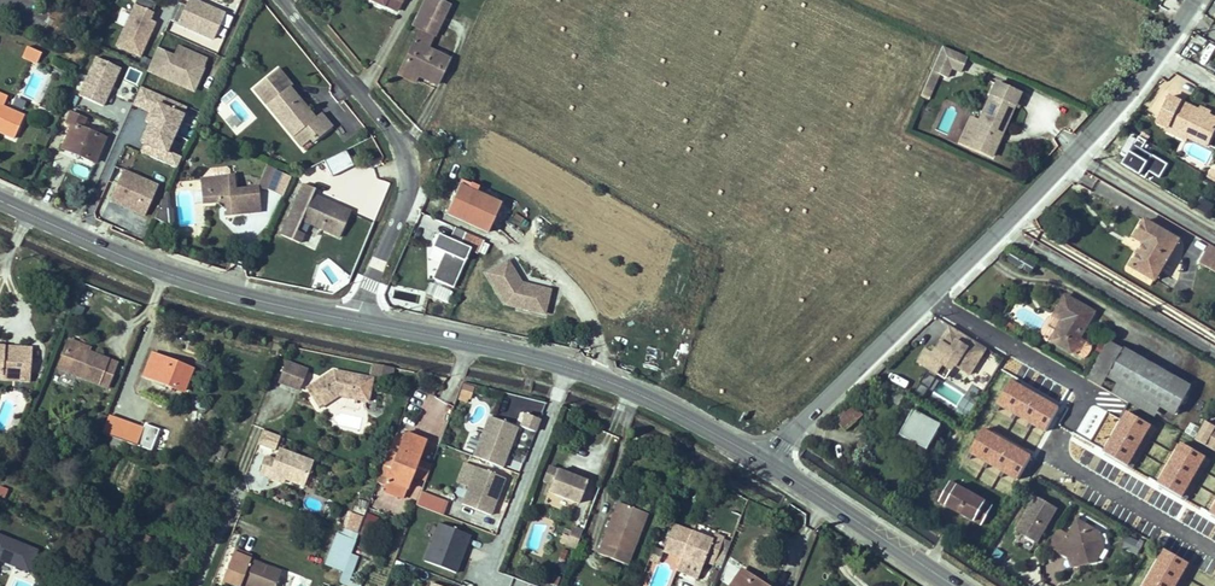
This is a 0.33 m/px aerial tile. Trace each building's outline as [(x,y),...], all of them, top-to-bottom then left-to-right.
[(154,24),(148,21),(155,4),(147,0),(135,0),(116,47),(140,57),(154,24)] [(169,20),(212,39),(224,13),(196,1),(197,0),(178,0),(169,20)] [(396,11),(402,0),(372,0),(396,11)] [(438,0),(424,0),(423,2),(445,13),(449,5),(438,0)] [(445,13),(423,2),(412,24),(421,28),(402,68),(418,75),(436,84),(448,59),(428,49),(445,13)] [(105,24),(99,43),(109,46),(115,26),(105,24)] [(1194,40),(1204,46),(1208,40),(1197,34),(1194,40)] [(967,57),(942,46),(931,71),(938,74),(947,78),(951,68),(960,72),(967,57)] [(41,53),(27,47),(24,54),(31,57),(30,60),(37,63),(41,53)] [(178,49),(174,58),(185,63),(189,53),(178,49)] [(1214,68),(1214,49),(1207,64),(1214,68)] [(174,58),(156,50),(147,72),(181,87),(186,77),(197,82),(205,61),(189,53),(185,63),(174,58)] [(102,107),(119,69),(95,58),(78,96),(102,107)] [(125,78),(136,82),(141,71),(129,67),(125,78)] [(402,68),(398,74),(414,82),(418,75),(402,68)] [(278,69),(253,89),(268,107),(274,103),(292,125),(295,125),(299,131),(292,137),(301,147),(310,139),(313,143),(332,127),(321,113),(315,118),(293,92),(291,94),(287,89),(289,87),(292,85),(278,69)] [(938,74),(931,71),(924,88),(931,91),(938,74)] [(193,92),(197,82),(186,77),(181,87),(193,92)] [(1022,95),(995,83),(978,122),(970,141),(981,145),(978,151),(991,157),(999,138),(995,136),(997,132),(1001,134),(1014,105),(1017,107),(1022,95)] [(185,106),(140,86),(133,103),(149,111),(145,121),(149,123),(140,142),(165,153),(185,106)] [(931,91),(924,88),(920,96),(927,100),(931,91)] [(1176,104),(1169,101),(1158,123),(1169,128),(1171,124),(1209,142),(1214,130),(1214,118),(1209,115),(1200,111),(1178,100),(1176,104)] [(268,107),(292,137),(299,131),(295,125),(292,125),(274,103),(268,107)] [(14,139),(24,116),(3,107),(0,105),(0,132),(14,139)] [(62,149),(96,163),(106,139),(83,129),(87,120),(70,113),(66,123),(72,125),(62,149)] [(978,122),(968,117),(957,142),(978,151),(981,145),(970,141),(978,122)] [(1209,142),(1171,124),(1169,128),(1167,130),(1186,140),(1188,137),(1207,146),(1209,142)] [(1139,136),(1147,141),(1150,137),(1142,132),(1139,136)] [(258,186),(269,190),(277,171),(278,169),(267,165),(258,186)] [(144,216),(158,186),(114,167),(107,182),(115,185),(109,200),(144,216)] [(201,179),(202,191),(213,177),(230,176),(229,169),(226,170),(225,167),(209,168),(201,179)] [(269,190),(282,196),(290,177),(277,171),(269,190)] [(204,203),(218,202),(221,198),(225,202),(226,207),(227,215),(260,211),(257,187),(234,190),(233,175),(230,176),(213,177),(202,191),(204,203)] [(314,189),(303,184),(280,235),(299,243),(303,234),(296,230),(301,220),(339,237),(350,212),(335,205),(334,208),(319,202),(321,198),(312,194),(314,189)] [(461,186),(449,215),(490,233),(503,204),(461,186)] [(194,204),(204,203),(202,191),(193,192),(194,204)] [(155,218),(170,225),(166,192),(155,218)] [(1201,197),(1196,207),(1209,213),(1213,203),(1201,197)] [(335,205),(321,198),(319,202),(334,208),(335,205)] [(1131,266),(1155,280),(1179,240),(1145,220),(1135,237),(1145,243),(1143,246),(1145,247),(1142,251),(1140,250),(1131,266)] [(434,276),(455,285),(475,237),(455,228),(451,236),(439,231),(434,245),(445,250),(434,276)] [(1214,246),(1211,244),(1200,263),(1203,264),(1214,246)] [(1214,246),(1203,264),(1214,271),(1214,247),(1214,246)] [(1007,260),(1030,274),(1036,264),(1013,250),(1007,260)] [(508,261),(487,274),(500,294),(503,293),(507,300),(504,301),(506,305),(544,314),(548,298),(536,295),(538,288),(521,283),(508,261)] [(424,295),(448,302),(452,289),(428,282),(424,295)] [(1066,296),(1055,315),(1056,316),(1064,321),(1052,341),(1071,352),(1080,337),(1094,313),(1066,296)] [(1064,321),(1056,316),(1050,318),(1043,328),(1042,330),(1043,334),(1045,336),(1052,341),(1064,321)] [(987,348),(951,326),(941,342),(943,343),(938,350),(936,349),(933,354),(926,350),(919,363),(938,374),(944,365),(952,370),(955,365),(970,374),(987,348)] [(1080,337),(1071,352),(1081,358),(1090,343),(1080,337)] [(69,341),(68,345),(87,353),(89,349),(69,341)] [(1124,349),(1111,341),(1089,379),(1102,387),(1108,376),(1124,349)] [(68,345),(58,368),(107,388),(116,364),(87,353),(68,345)] [(0,347),(0,374),(0,375),(0,379),(8,379),(8,372),(29,373),(30,355),(24,349),(18,348),(11,354),(2,353),(3,347),(0,347)] [(978,368),(993,375),(1002,356),(986,349),(978,368)] [(1191,387),(1124,349),(1108,376),(1119,382),(1162,407),(1175,414),(1191,387)] [(191,371),(192,369),(153,354),(144,376),(183,392),(183,391),(191,371)] [(300,389),(306,371),(285,363),(278,381),(300,389)] [(392,368),(374,364),(372,374),(390,378),(392,368)] [(944,365),(938,374),(946,380),(952,370),(944,365)] [(356,375),(334,370),(306,388),(319,408),(338,395),(337,393),(340,391),(352,394),(356,375)] [(196,372),(191,371),(183,391),(188,393),(196,372)] [(29,373),(8,372),(8,379),(28,381),(29,373)] [(929,391),(934,376),(925,374),(921,388),(929,391)] [(362,376),(356,375),(352,394),(340,391),(337,393),(338,395),(358,399),(362,376)] [(367,377),(362,376),(358,399),(362,400),(367,377)] [(469,402),(473,385),(462,382),(458,399),(469,402)] [(1162,407),(1119,382),(1113,393),(1156,417),(1162,407)] [(846,431),(863,416),(853,404),(836,419),(846,431)] [(913,411),(900,436),(928,450),(941,426),(913,411)] [(521,427),(534,432),(539,419),(526,415),(521,427)] [(143,430),(108,416),(102,433),(136,447),(140,435),(143,430)] [(513,440),(516,431),(487,419),(473,456),(502,468),(507,455),(504,454),(510,439),(513,440)] [(1214,450),(1214,425),(1205,419),(1194,438),(1214,450)] [(1189,423),(1185,433),(1195,437),(1199,426),(1189,423)] [(274,449),(278,438),(262,432),(258,443),(274,449)] [(425,441),(405,433),(397,454),(392,468),(383,465),(377,482),(385,485),(383,491),(403,498),(411,476),(407,474),(409,469),(413,470),(417,460),(425,441)] [(154,440),(140,435),(136,447),(150,452),(154,440)] [(1214,450),(1193,438),(1184,454),(1205,466),(1214,450)] [(507,455),(513,440),(510,439),(504,454),(507,455)] [(285,479),(304,486),(313,462),(279,449),(275,460),(266,456),(260,473),(269,477),(270,473),(285,479)] [(397,454),(388,451),(383,465),(392,468),(397,454)] [(413,470),(411,476),(425,481),(432,465),(417,460),(413,470)] [(476,467),(465,463),(460,477),(471,481),(476,467)] [(501,488),(505,478),(476,467),(471,481),(462,504),(491,515),(496,503),(493,502),(498,487),(501,488)] [(551,484),(557,470),(548,467),(543,481),(551,484)] [(548,492),(578,504),(587,482),(575,477),(574,479),(570,478),(571,476),(557,470),(551,484),(548,492)] [(284,482),(285,479),(270,473),(269,477),(284,482)] [(993,505),(951,481),(939,502),(981,526),(993,505)] [(496,503),(501,488),(498,487),(493,502),(496,503)] [(421,492),(416,506),(443,516),(448,502),(421,492)] [(1037,543),(1057,508),(1037,496),(1017,531),(1037,543)] [(626,564),(646,513),(619,503),(599,554),(626,564)] [(348,511),(343,526),(357,532),(363,516),(348,511)] [(1059,530),(1050,546),(1068,556),(1082,564),(1097,560),(1104,547),(1100,533),(1078,520),(1069,535),(1059,530)] [(423,561),(456,573),(471,534),(437,522),(423,561)] [(711,539),(673,524),(662,551),(686,560),(701,567),(703,560),(713,564),(713,563),(723,538),(723,537),(713,533),(711,539)] [(541,552),(547,530),(531,525),(525,547),(541,552)] [(355,540),(358,533),(340,526),(337,533),(355,540)] [(560,542),(576,548),(582,531),(572,527),(571,531),(565,529),(560,542)] [(343,571),(355,540),(337,533),(326,564),(343,571)] [(145,535),(138,545),(144,548),(150,538),(145,535)] [(28,573),(37,551),(0,536),(0,561),(28,573)] [(732,542),(723,538),(713,563),(722,566),(732,542)] [(1125,549),(1133,553),(1138,542),(1130,538),(1125,549)] [(1199,547),(1193,558),(1183,576),(1176,573),(1174,571),(1170,578),(1184,585),(1208,585),(1214,573),(1214,556),(1199,547)] [(233,551),(251,558),(252,555),(234,548),(233,551)] [(233,551),(221,581),(234,585),(240,585),(241,584),(247,585),(275,585),(281,571),(250,559),(251,558),(233,551)] [(1183,576),(1193,558),(1186,555),(1176,573),(1183,576)] [(1082,564),(1068,556),(1071,567),(1082,564)] [(701,567),(686,560),(681,572),(697,578),(701,567)] [(600,573),(617,579),(621,569),(604,562),(600,573)] [(742,570),(730,585),(765,585),(742,570)]
